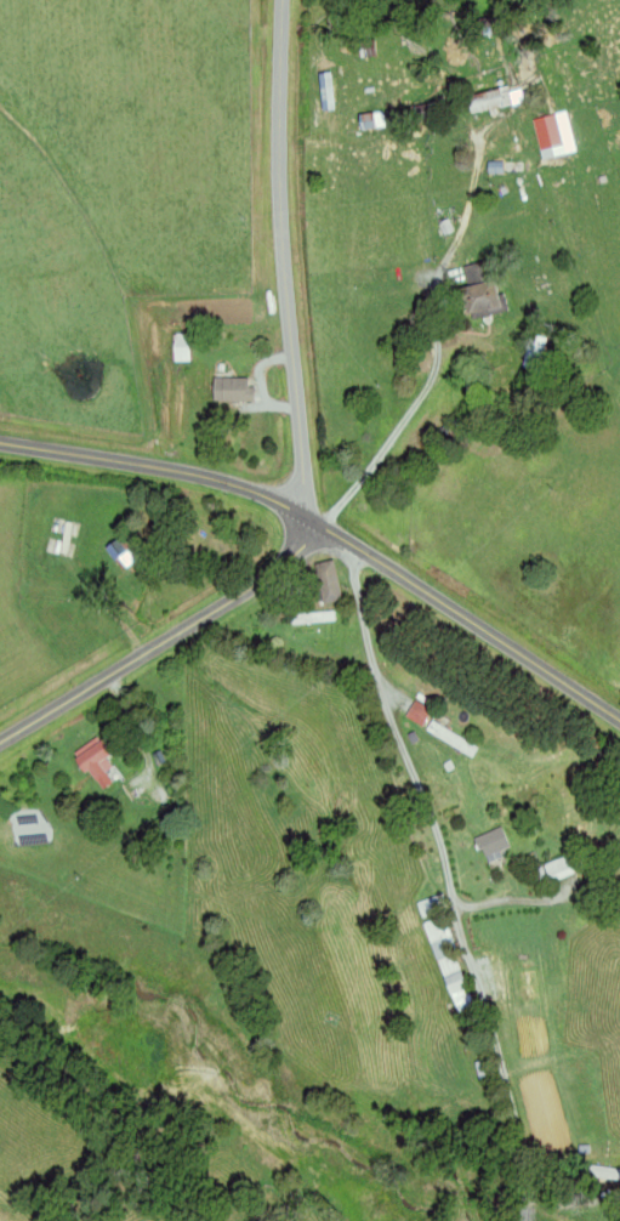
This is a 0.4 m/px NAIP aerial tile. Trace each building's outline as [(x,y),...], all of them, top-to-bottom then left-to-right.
[(464,96),(468,113),(502,105),(497,87),(464,96)] [(527,115),(538,158),(565,151),(555,109),(527,115)] [(358,128),(373,125),(370,112),(355,115),(358,128)] [(503,311),(500,281),(462,285),(464,315),(503,311)] [(187,334),(171,334),(171,361),(187,361),(187,334)] [(250,378),(210,378),(210,401),(250,401),(250,378)] [(339,601),(332,561),(312,564),(319,604),(339,601)] [(425,730),(470,757),(475,748),(430,721),(425,730)] [(107,753),(96,737),(71,755),(96,791),(110,782),(103,772),(109,768),(101,757),(107,753)] [(510,847),(496,825),(473,840),(487,862),(510,847)] [(547,882),(575,871),(568,854),(541,865),(547,882)] [(416,902),(427,941),(450,935),(438,895),(416,902)] [(453,1011),(469,1006),(453,955),(437,961),(453,1011)]
